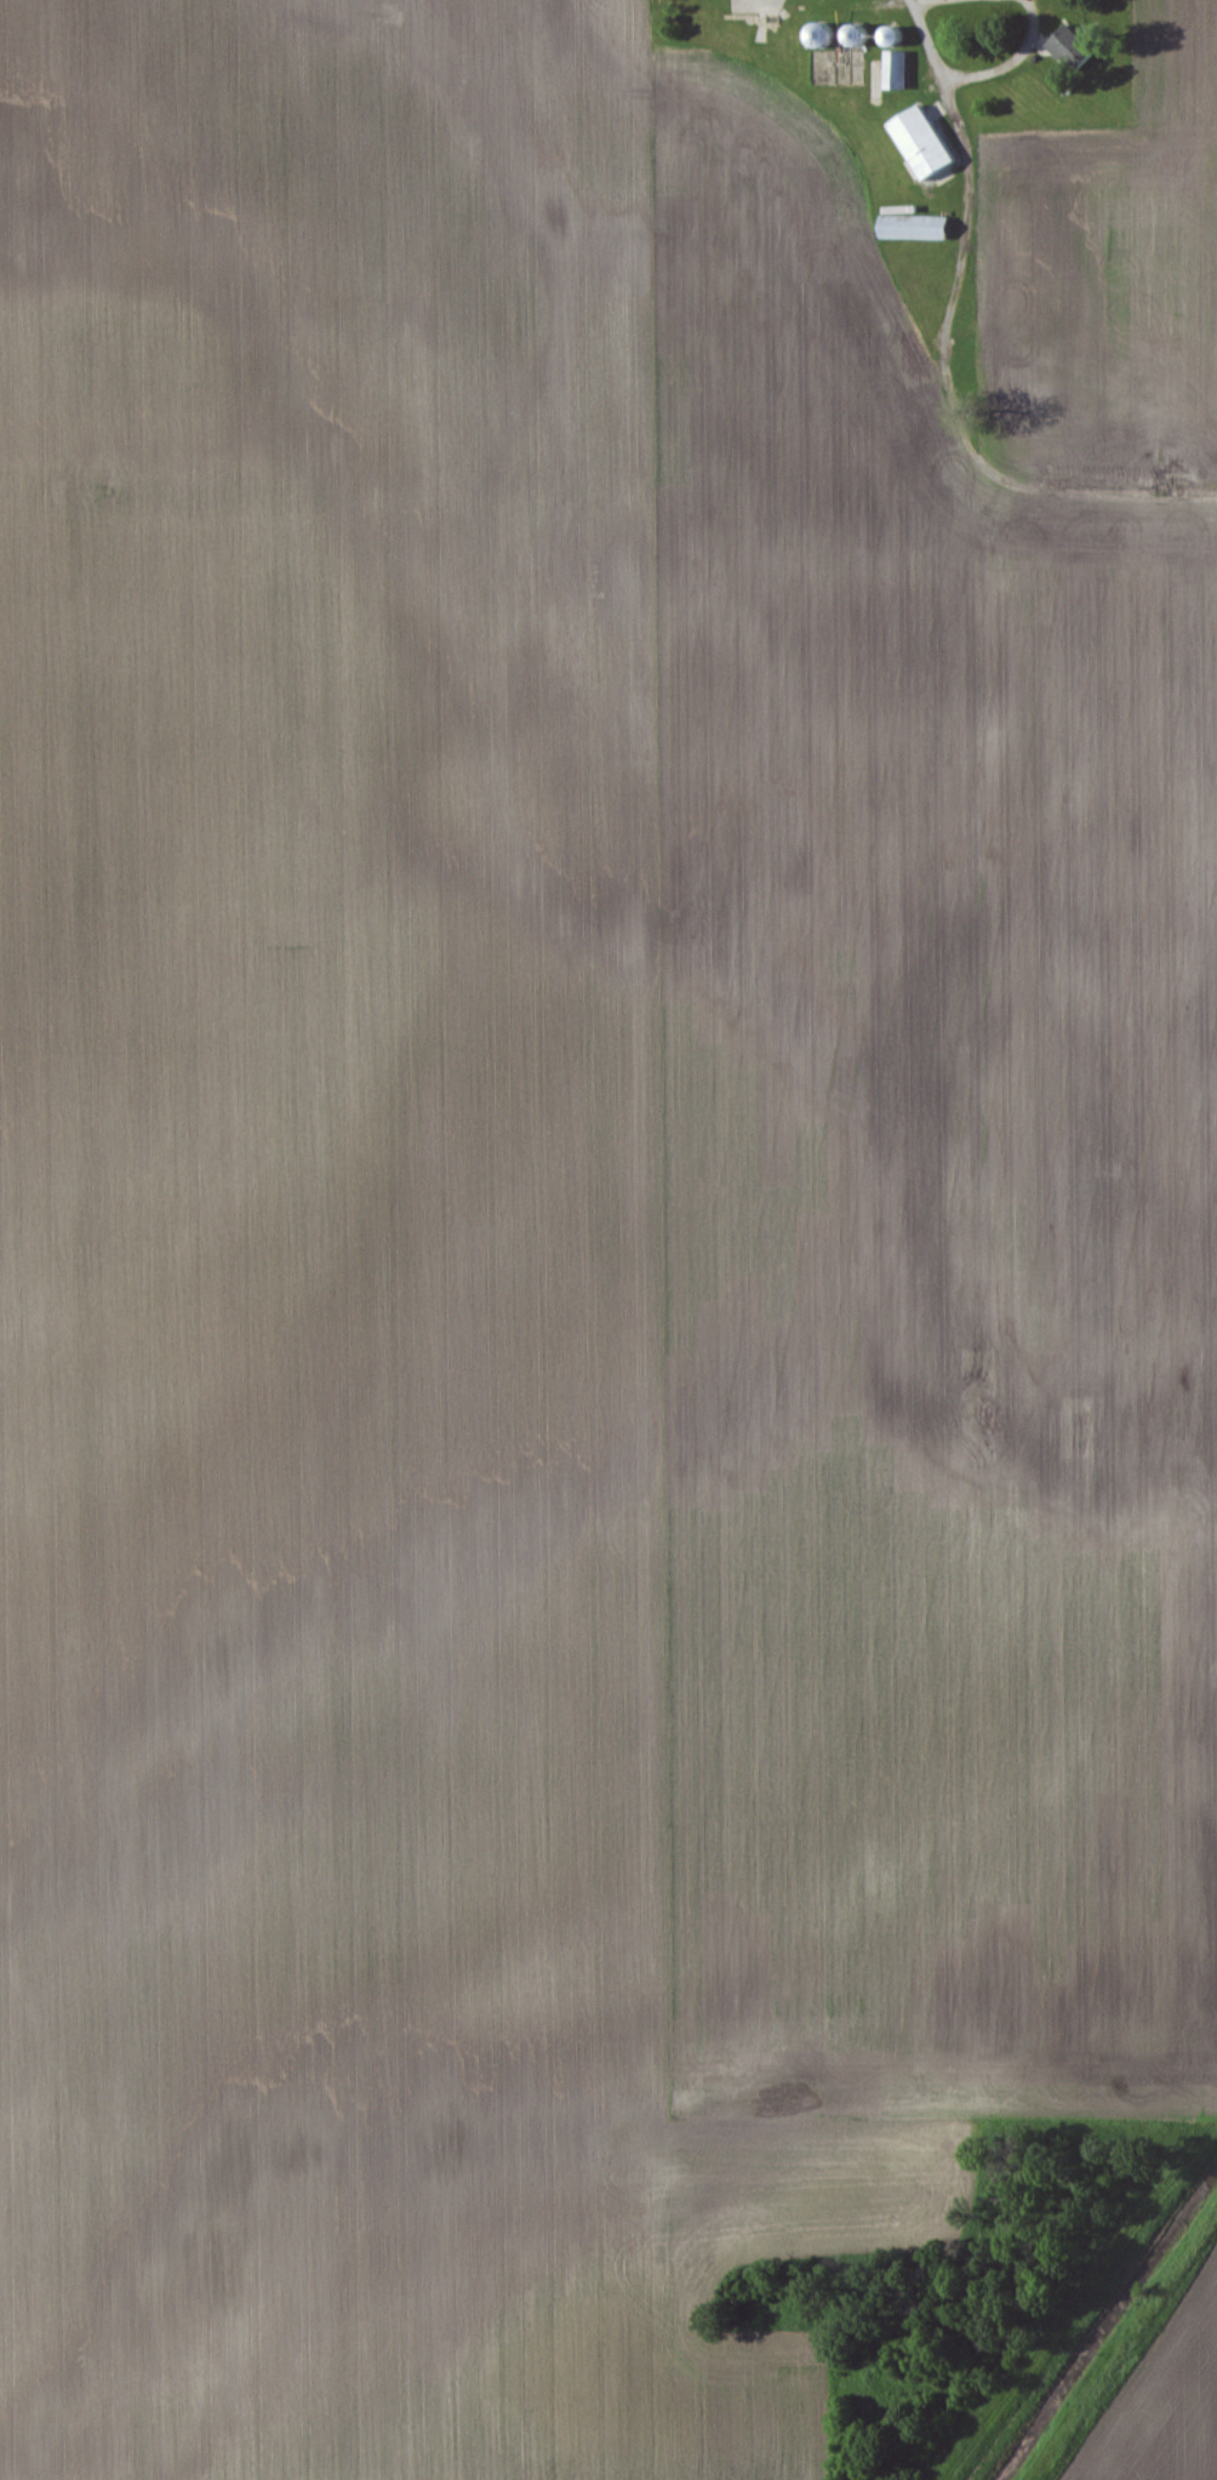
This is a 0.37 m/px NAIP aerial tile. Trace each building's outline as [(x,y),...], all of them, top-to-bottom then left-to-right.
[(928,180),(947,169),(941,160),(953,153),(926,107),(895,125),(928,180)] [(886,238),(899,239),(900,218),(887,218),(886,238)] [(955,220),(905,219),(905,238),(955,239),(955,220)]
